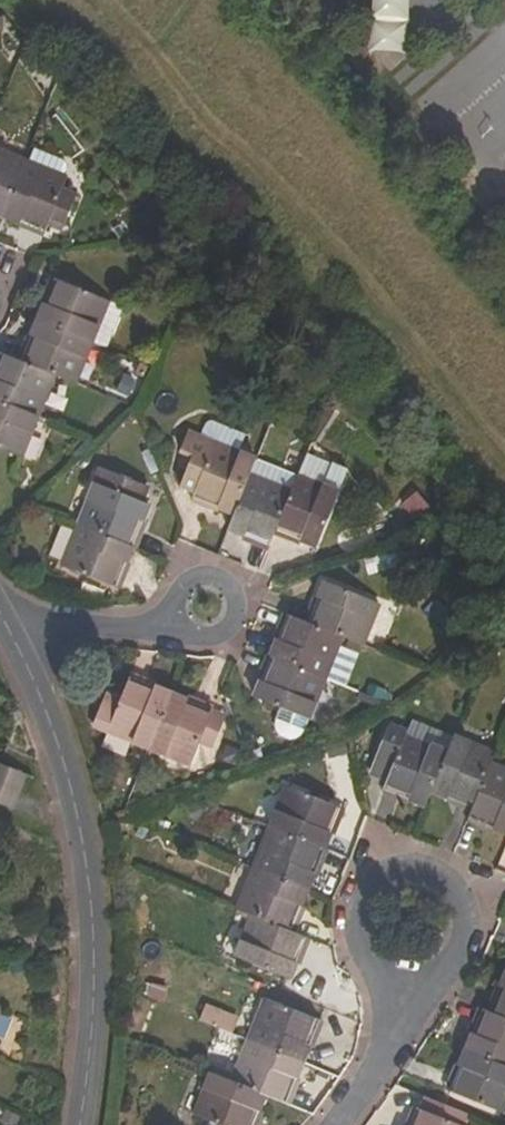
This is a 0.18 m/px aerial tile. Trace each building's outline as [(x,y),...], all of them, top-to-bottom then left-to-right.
[(67,162),(36,149),(30,163),(27,162),(5,217),(47,234),(53,220),(67,227),(80,195),(66,188),(69,179),(66,178),(70,168),(67,162)] [(27,162),(0,151),(0,215),(5,217),(27,162)] [(111,302),(56,279),(39,321),(94,344),(111,302)] [(94,344),(39,321),(22,362),(56,377),(77,385),(94,344)] [(39,418),(56,377),(22,362),(2,354),(0,360),(0,402),(39,418)] [(23,459),(39,418),(0,402),(0,449),(23,459)] [(209,460),(195,454),(181,489),(196,494),(194,498),(236,514),(258,461),(240,454),(247,435),(209,420),(202,439),(215,444),(209,460)] [(279,532),(318,548),(349,472),(309,456),(300,477),(279,532)] [(236,514),(230,530),(272,547),(279,532),(300,477),(258,461),(236,514)] [(151,506),(145,503),(151,488),(102,468),(79,525),(134,547),(151,506)] [(63,567),(117,589),(134,547),(79,525),(63,567)] [(344,638),(365,647),(382,605),(327,584),(311,625),(344,638)] [(311,625),(289,617),(272,659),(327,681),(344,638),(311,625)] [(327,681),(272,659),(257,700),(311,721),(327,681)] [(151,749),(173,695),(130,678),(121,699),(108,693),(94,726),(151,749)] [(173,695),(151,749),(192,766),(214,712),(173,695)] [(390,729),(372,776),(388,783),(386,789),(429,807),(435,792),(451,753),(390,729)] [(451,753),(435,792),(475,808),(493,764),(497,754),(457,737),(451,753)] [(493,764),(475,808),(471,819),(504,833),(504,769),(493,764)] [(16,791),(22,774),(0,765),(0,785),(16,791)] [(8,808),(16,791),(0,785),(0,805),(8,808)] [(342,808),(288,786),(270,829),(325,851),(342,808)] [(325,851),(270,829),(254,870),(308,893),(325,851)] [(252,918),(292,934),(308,893),(254,870),(237,912),(252,918)] [(292,934),(252,918),(236,958),(290,980),(306,940),(292,934)] [(491,1013),(504,1018),(504,979),(491,1013)] [(322,1024),(268,1001),(250,1043),(305,1066),(322,1024)] [(483,1009),(467,1049),(504,1064),(504,1018),(491,1013),(483,1009)] [(267,1097),(288,1105),(305,1066),(250,1043),(234,1083),(267,1097)] [(467,1049),(450,1092),(504,1114),(504,1112),(504,1064),(467,1049)] [(213,1075),(196,1116),(219,1124),(256,1124),(267,1097),(234,1083),(213,1075)] [(419,1108),(412,1124),(460,1124),(419,1108)]
